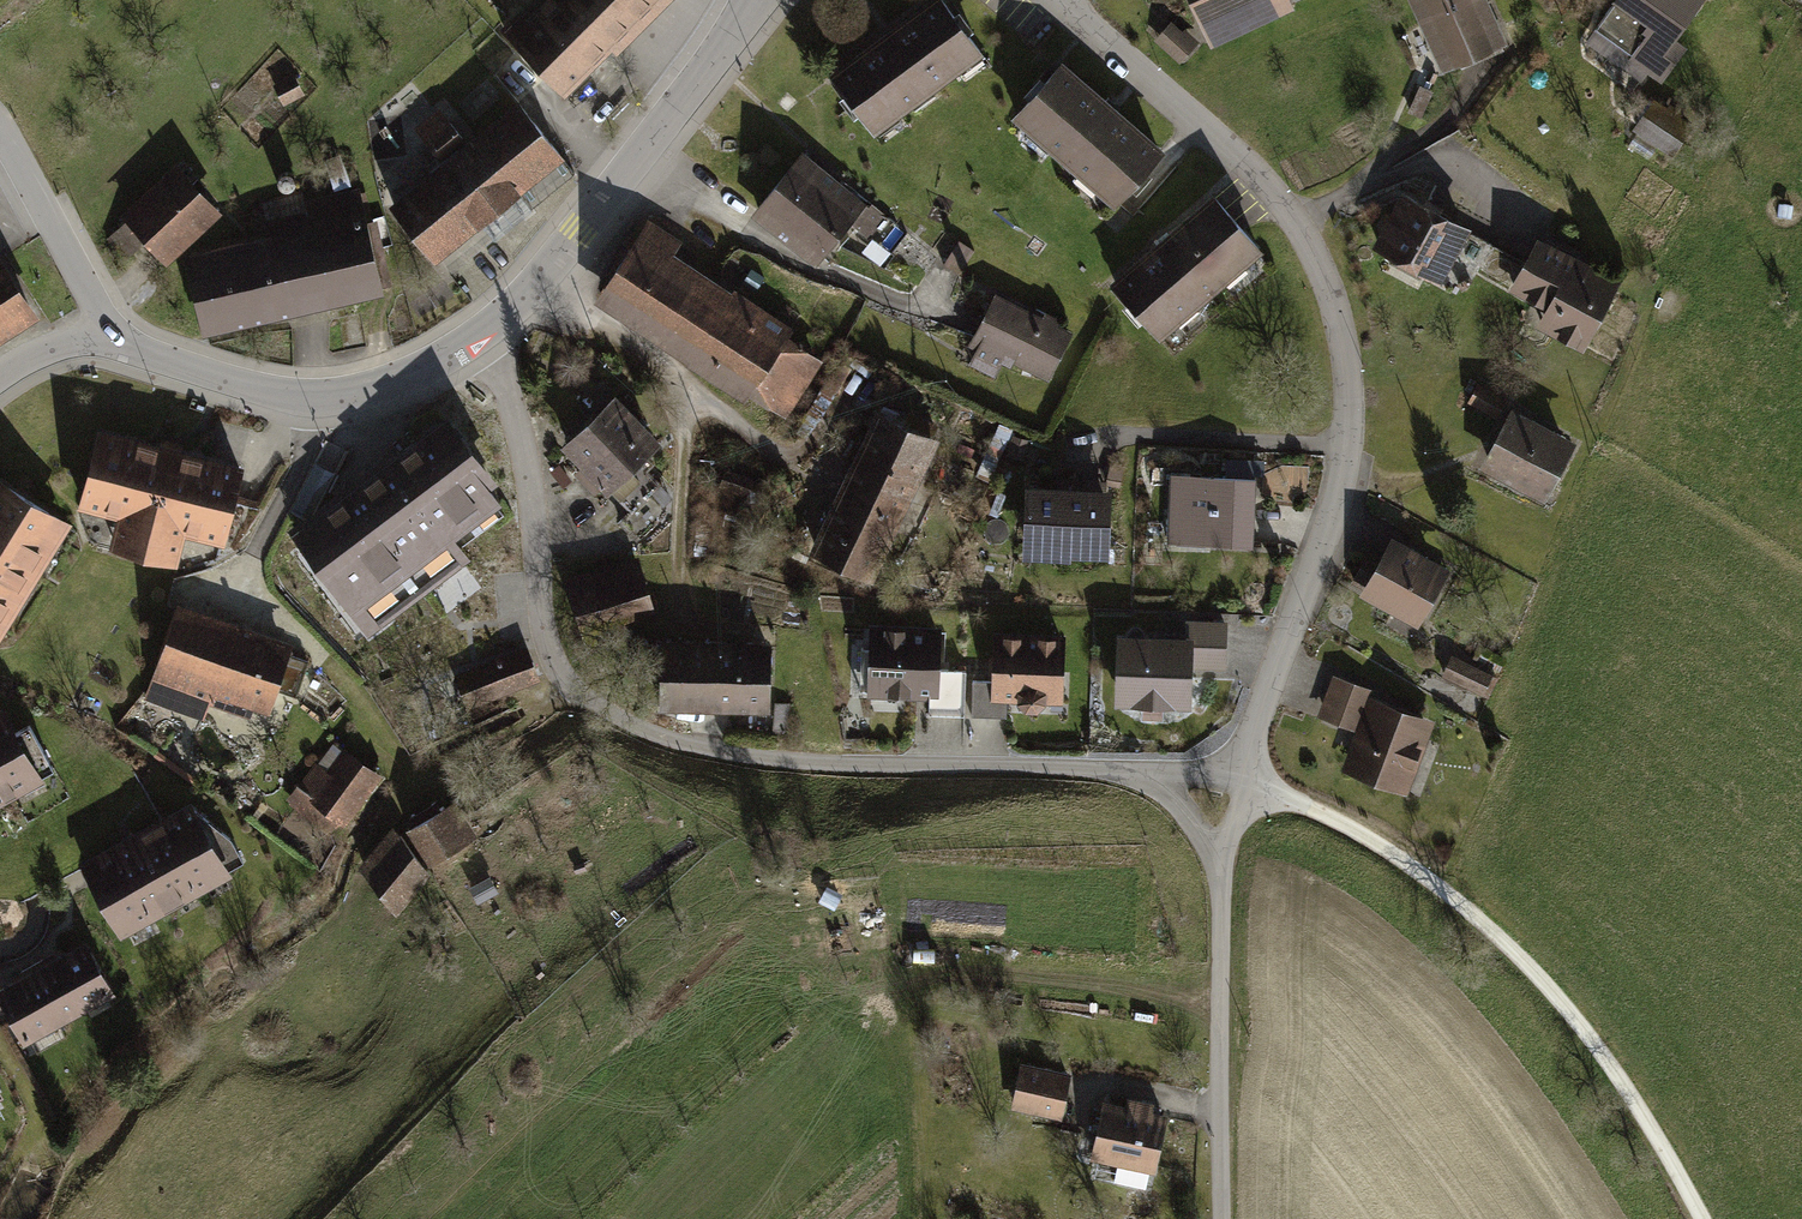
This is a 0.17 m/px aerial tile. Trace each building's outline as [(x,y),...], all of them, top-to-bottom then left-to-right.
[(528,20),(520,12),(500,31),(568,99),(616,51),(620,55),(677,0),(548,0),(528,20)] [(830,76),(874,135),(985,54),(945,0),(933,0),(830,76)] [(1212,53),(1295,16),(1289,3),(1288,0),(1189,0),(1212,53)] [(1444,71),(1460,64),(1502,44),(1510,41),(1492,0),(1411,0),(1444,71)] [(1642,16),(1634,27),(1638,30),(1621,55),(1656,79),(1680,42),(1669,34),(1692,0),(1618,0),(1642,16)] [(1155,44),(1181,67),(1198,47),(1172,24),(1155,44)] [(1502,44),(1460,64),(1465,75),(1507,56),(1502,44)] [(1163,144),(1057,54),(1006,113),(1112,203),(1163,144)] [(275,85),(284,106),(307,96),(298,75),(275,85)] [(1400,110),(1415,117),(1427,90),(1413,83),(1400,110)] [(1682,130),(1690,122),(1664,97),(1656,106),(1682,130)] [(504,209),(568,156),(523,100),(470,144),(445,164),(394,206),(439,261),(504,209)] [(416,129),(445,164),(470,144),(441,108),(416,129)] [(1627,128),(1666,153),(1677,135),(1638,110),(1627,128)] [(882,215),(799,146),(746,212),(812,264),(843,219),(862,235),(882,215)] [(216,210),(171,158),(113,209),(121,218),(101,236),(120,257),(140,240),(158,260),(216,210)] [(294,185),(295,183),(295,180),(294,177),(293,175),(291,173),(288,172),(285,172),(283,173),(280,175),(279,177),(278,180),(278,182),(279,185),(281,187),(284,189),(287,189),(289,189),(292,187),(294,185)] [(1259,245),(1209,188),(1105,276),(1155,334),(1259,245)] [(1461,222),(1395,188),(1368,242),(1434,275),(1461,222)] [(271,234),(185,254),(204,335),(385,293),(361,190),(308,203),(306,194),(264,204),(271,234)] [(686,238),(644,211),(586,300),(737,397),(745,390),(782,413),(818,356),(784,334),(792,322),(679,249),(686,238)] [(1614,277),(1532,234),(1505,285),(1539,303),(1528,324),(1576,349),(1614,277)] [(940,262),(956,272),(970,250),(953,240),(940,262)] [(36,311),(0,253),(0,336),(36,311)] [(745,268),(737,282),(750,289),(758,276),(745,268)] [(1071,329),(992,287),(962,342),(970,347),(961,364),(989,379),(1000,358),(1043,381),(1071,329)] [(1472,380),(1462,399),(1487,412),(1497,392),(1472,380)] [(661,449),(614,402),(561,454),(607,501),(661,449)] [(1473,462),(1539,497),(1569,439),(1503,404),(1473,462)] [(516,505),(442,405),(281,524),(355,623),(516,505)] [(931,434),(872,407),(807,547),(866,575),(931,434)] [(236,456),(93,421),(73,503),(110,512),(102,543),(168,559),(175,530),(215,540),(236,456)] [(1001,449),(1016,456),(1023,438),(1008,432),(1001,449)] [(1253,475),(1168,472),(1166,541),(1251,543),(1253,475)] [(0,478),(0,617),(63,517),(0,478)] [(1076,482),(1026,480),(1024,547),(1102,550),(1104,486),(1077,485),(1076,482)] [(1352,590),(1411,624),(1444,566),(1385,532),(1352,590)] [(637,553),(561,575),(577,632),(654,610),(637,553)] [(288,640),(173,601),(139,698),(198,718),(203,703),(245,718),(249,708),(263,713),(288,640)] [(1182,633),(1113,630),(1111,700),(1191,703),(1192,668),(1221,669),(1223,620),(1183,618),(1182,633)] [(938,624),(865,621),(862,694),(925,696),(936,696),(937,668),(938,624)] [(1063,632),(992,630),(990,681),(990,695),(1002,695),(1061,697),(1063,632)] [(768,639),(659,635),(656,705),(766,709),(768,639)] [(489,697),(539,678),(526,644),(476,662),(489,697)] [(1438,673),(1478,691),(1486,671),(1446,654),(1438,673)] [(961,669),(937,668),(936,696),(925,696),(924,713),(959,715),(961,669)] [(1335,767),(1403,792),(1431,716),(1366,692),(1369,687),(1327,672),(1313,712),(1350,725),(1335,767)] [(990,695),(990,681),(968,680),(966,716),(1001,717),(1002,695),(990,695)] [(4,700),(0,702),(0,800),(45,777),(4,700)] [(373,772),(325,737),(280,799),(327,834),(373,772)] [(449,797),(401,824),(425,865),(473,837),(449,797)] [(187,799),(73,860),(113,933),(227,872),(187,799)] [(387,822),(352,864),(391,915),(425,874),(387,822)] [(895,900),(894,917),(1001,921),(1002,903),(895,900)] [(78,938),(35,962),(62,1011),(106,988),(78,938)] [(35,962),(0,981),(0,1004),(17,1035),(62,1011),(35,962)] [(1066,1071),(1015,1061),(1006,1108),(1056,1118),(1066,1071)] [(1161,1110),(1097,1098),(1086,1160),(1150,1171),(1161,1110)]
